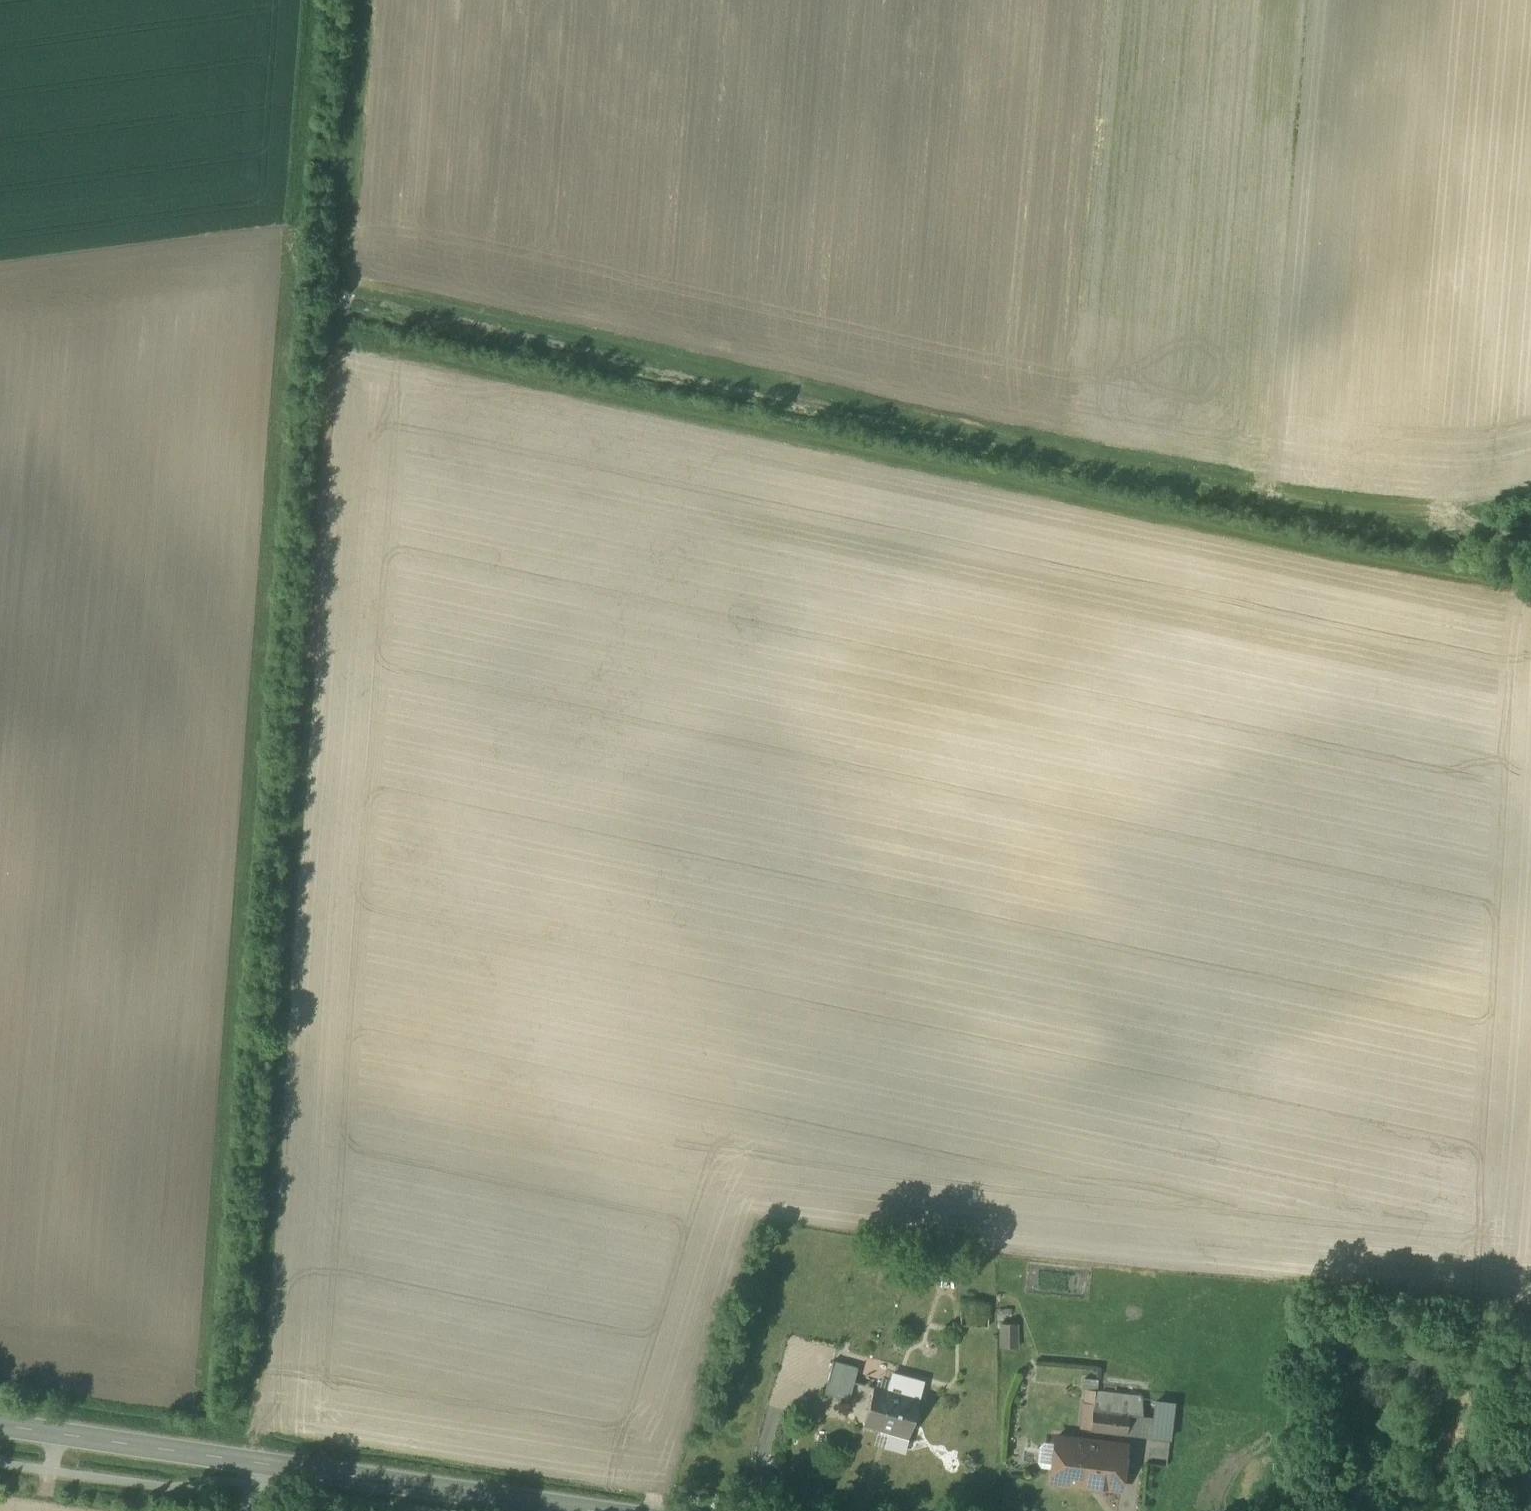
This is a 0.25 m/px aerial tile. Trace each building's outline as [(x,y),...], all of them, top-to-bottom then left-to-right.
[(858,1367),(834,1360),(825,1392),(850,1399),(858,1367)] [(924,1382),(893,1373),(891,1381),(894,1387),(903,1389),(901,1394),(919,1399),(924,1382)] [(901,1394),(875,1387),(865,1422),(866,1422),(867,1420),(892,1427),(891,1429),(909,1434),(919,1399),(901,1394)] [(1143,1396),(1096,1391),(1094,1409),(1143,1416),(1143,1396)] [(1094,1409),(1091,1429),(1152,1436),(1154,1417),(1143,1416),(1094,1409)] [(1126,1444),(1057,1436),(1052,1480),(1057,1481),(1059,1484),(1069,1485),(1072,1482),(1121,1488),(1126,1444)]
